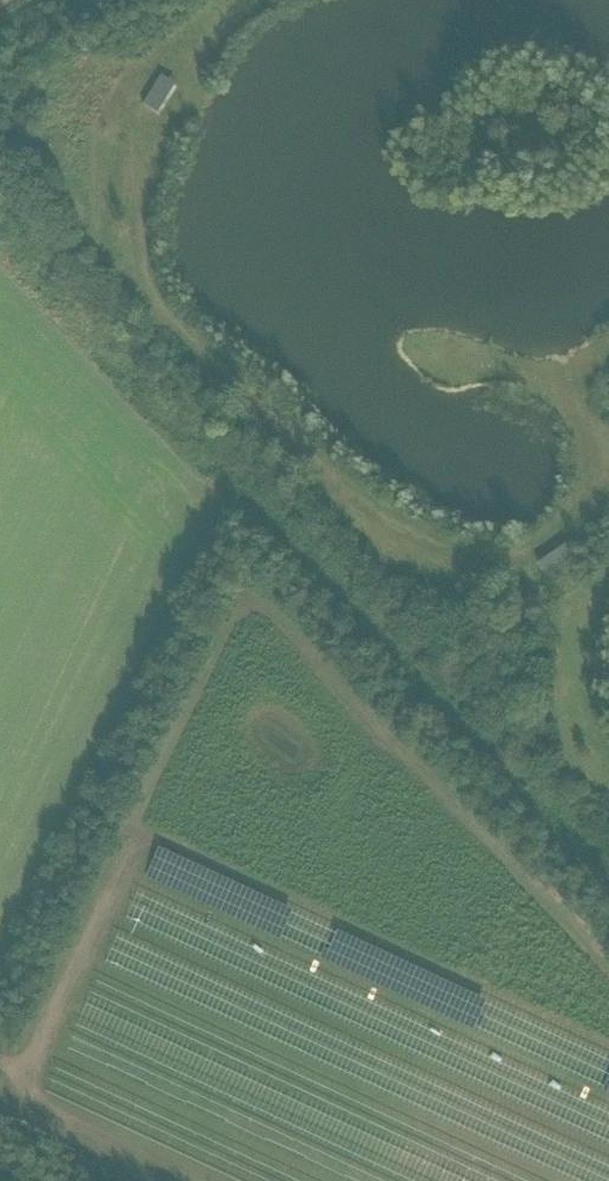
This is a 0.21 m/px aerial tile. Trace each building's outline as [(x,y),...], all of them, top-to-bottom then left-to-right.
[(161,78),(152,91),(167,100),(175,87),(161,78)] [(152,91),(143,105),(158,114),(167,100),(152,91)] [(565,545),(553,554),(562,568),(575,559),(565,545)] [(553,554),(540,562),(549,576),(562,568),(553,554)]
